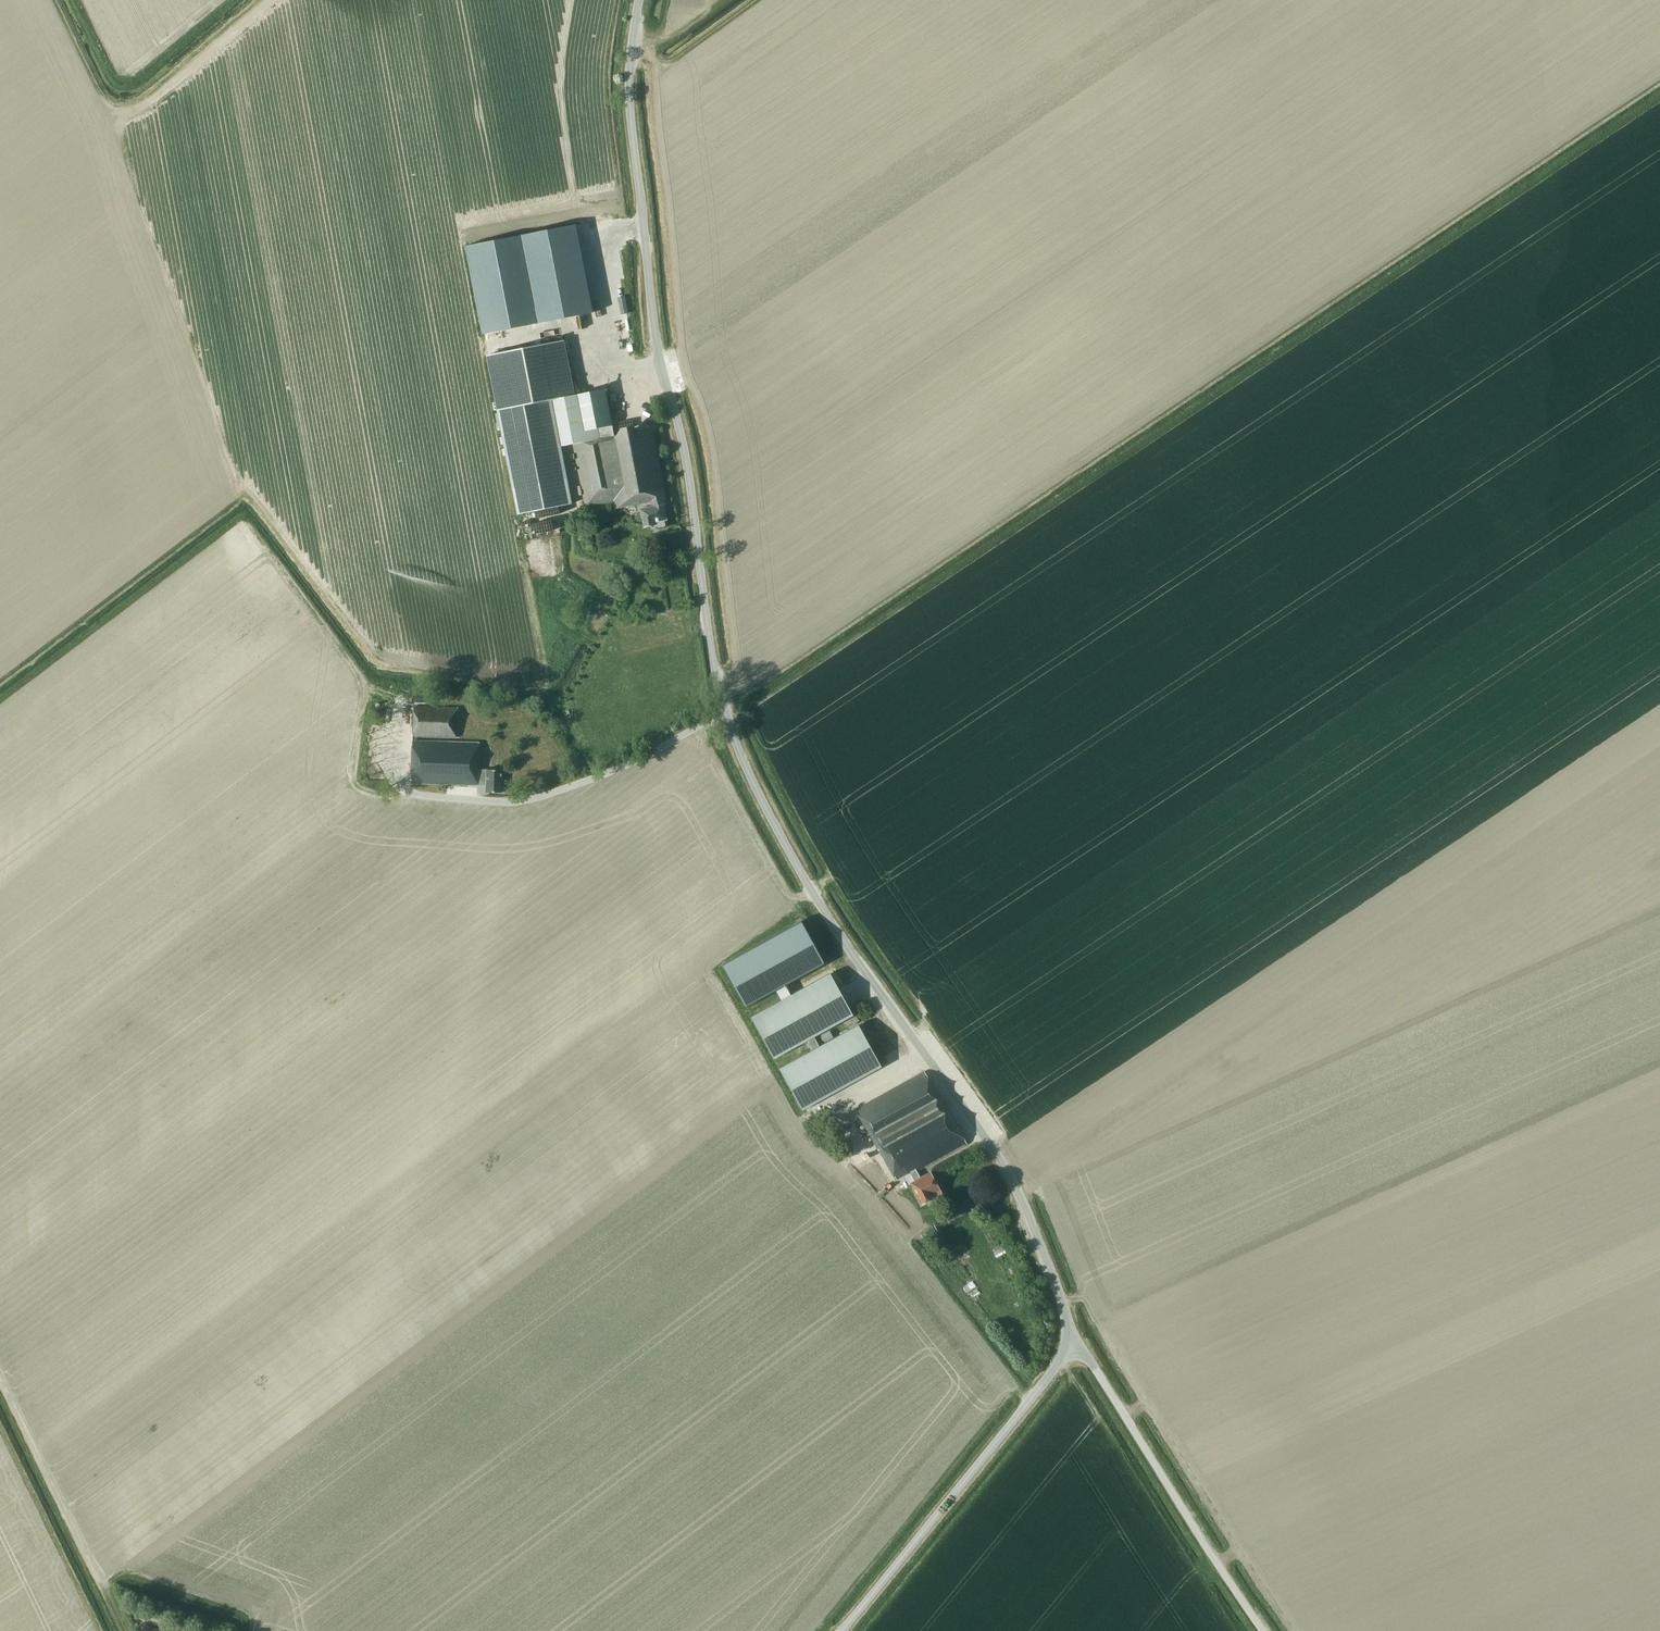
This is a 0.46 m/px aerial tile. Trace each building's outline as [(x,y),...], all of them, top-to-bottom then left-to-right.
[(594,313),(577,225),(467,246),(466,247),(483,335),(484,334),(594,313)] [(562,397),(551,343),(486,355),(497,409),(553,399),(562,397)] [(516,514),(572,504),(553,399),(497,409),(516,514)] [(613,437),(573,444),(577,461),(585,506),(614,501),(615,508),(650,502),(651,507),(640,509),(644,528),(656,525),(656,528),(658,529),(665,528),(666,526),(665,520),(666,520),(664,505),(667,504),(663,486),(652,429),(613,437)] [(413,702),(425,702),(426,694),(414,693),(413,702)] [(479,743),(457,742),(417,741),(417,737),(457,738),(458,708),(413,707),(411,783),(487,785),(486,792),(501,793),(502,770),(487,769),(478,769),(479,743)] [(370,724),(380,725),(382,712),(372,711),(370,724)] [(801,921),(722,964),(746,1007),(775,991),(781,1001),(792,995),(786,985),(825,964),(801,921)] [(820,1047),(813,1036),(852,1015),(830,975),(792,995),(781,1001),(753,1017),(775,1057),(803,1041),(809,1053),(781,1068),(803,1109),(880,1066),(858,1026),(820,1047)] [(859,1020),(856,1016),(850,1021),(853,1025),(859,1020)] [(855,1110),(861,1120),(896,1180),(910,1172),(915,1181),(911,1183),(922,1203),(931,1198),(933,1201),(942,1196),(930,1173),(921,1178),(917,1172),(968,1144),(924,1071),(855,1110)] [(140,1619),(144,1610),(139,1608),(135,1616),(140,1619)]
